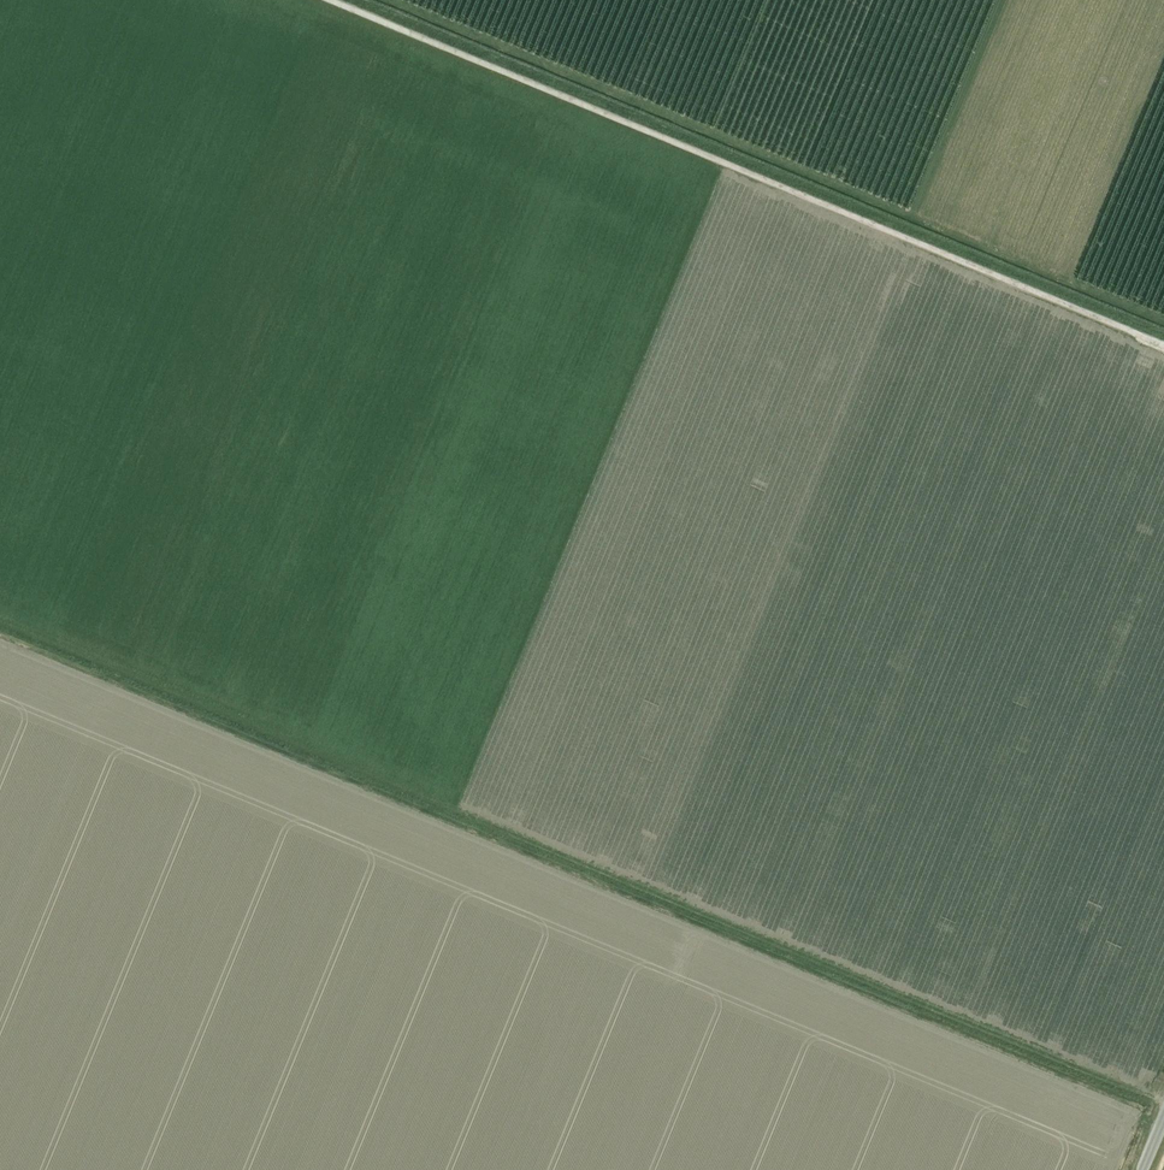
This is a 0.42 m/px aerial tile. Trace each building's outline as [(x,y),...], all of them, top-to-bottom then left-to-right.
[(1135,358),(1148,362),(1151,352),(1138,348),(1135,358)]
